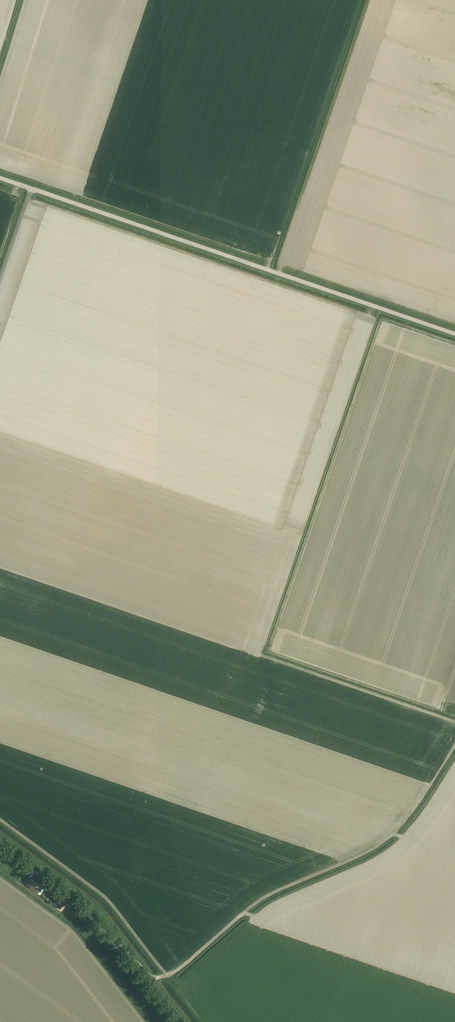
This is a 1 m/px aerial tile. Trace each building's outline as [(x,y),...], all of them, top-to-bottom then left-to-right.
[(26,885),(32,890),(33,889),(37,893),(42,887),(37,883),(31,879),(26,885)] [(66,904),(58,898),(53,905),(60,911),(66,904)]
